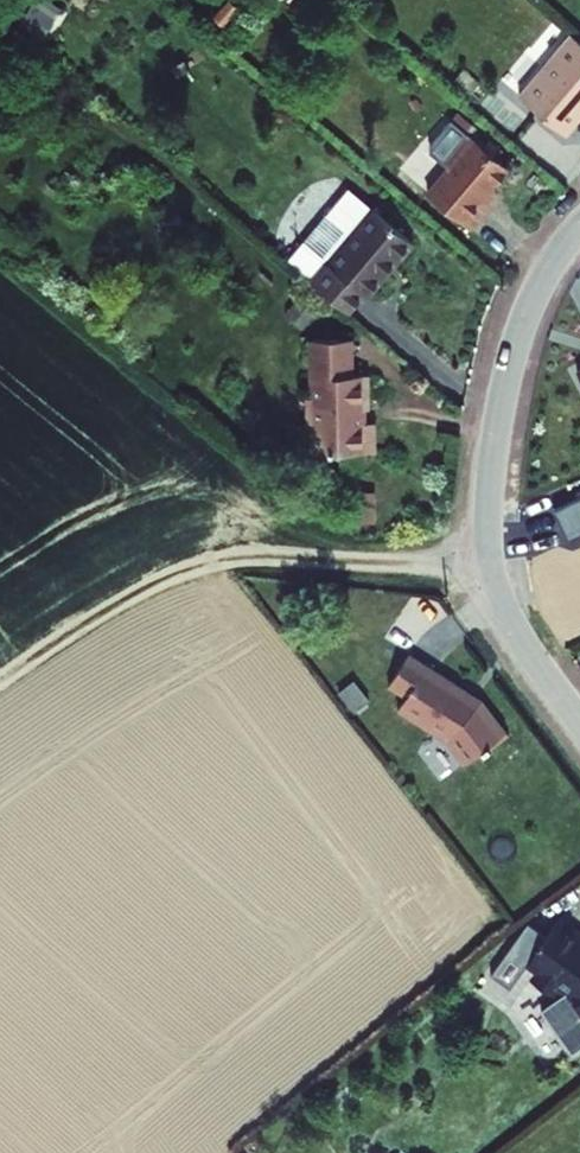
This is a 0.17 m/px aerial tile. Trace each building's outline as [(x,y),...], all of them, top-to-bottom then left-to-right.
[(42,18),(55,30),(70,12),(57,0),(56,0),(42,18)] [(211,13),(220,21),(236,3),(232,0),(222,0),(211,13)] [(569,43),(544,69),(546,71),(516,104),(555,139),(579,111),(579,54),(569,43)] [(484,193),(501,174),(462,139),(437,168),(440,171),(418,195),(460,233),(484,208),(482,206),(477,202),(484,193)] [(490,198),(484,193),(477,202),(482,206),(490,198)] [(298,272),(319,290),(356,322),(372,304),(375,307),(422,253),(361,200),(298,272)] [(357,357),(317,357),(316,414),(313,414),(312,439),(316,439),(314,469),(377,473),(378,445),(368,444),(369,427),(373,427),(374,394),(355,393),(357,357)] [(467,680),(405,645),(382,675),(399,688),(390,700),(447,730),(466,754),(485,739),(488,743),(511,725),(483,689),(476,695),(462,687),(467,680)] [(565,911),(530,955),(539,962),(535,967),(538,974),(549,983),(557,984),(561,979),(574,989),(579,997),(579,923),(565,911)]
